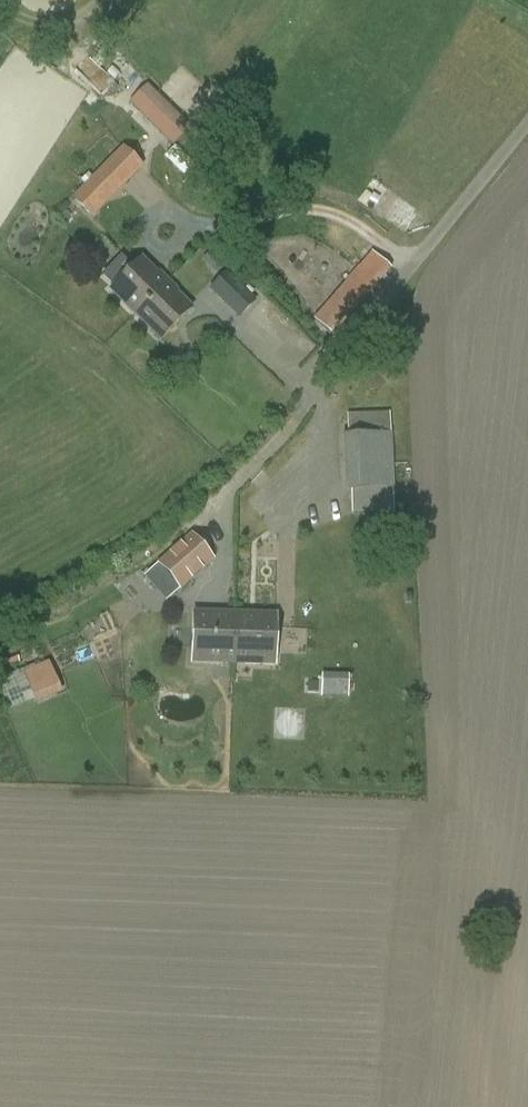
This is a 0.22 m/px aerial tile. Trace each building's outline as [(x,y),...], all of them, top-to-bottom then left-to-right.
[(148,83),(129,102),(172,144),(191,126),(148,83)] [(84,188),(101,204),(120,185),(103,169),(84,188)] [(332,335),(388,270),(366,252),(356,264),(310,224),(275,266),(322,306),(312,318),(332,335)] [(161,340),(192,309),(141,258),(110,290),(161,340)] [(226,274),(211,289),(239,317),(255,302),(226,274)] [(350,438),(392,434),(391,412),(348,416),(350,438)] [(392,434),(350,438),(340,439),(344,491),(350,491),(352,515),(398,511),(392,434)] [(180,588),(213,559),(192,534),(184,540),(158,563),(180,588)] [(233,663),(235,614),(193,613),(192,662),(233,663)] [(276,615),(235,614),(233,663),(274,664),(276,615)] [(1,674),(8,706),(34,700),(32,690),(56,685),(52,663),(1,674)] [(349,695),(349,672),(321,671),(321,695),(349,695)]
